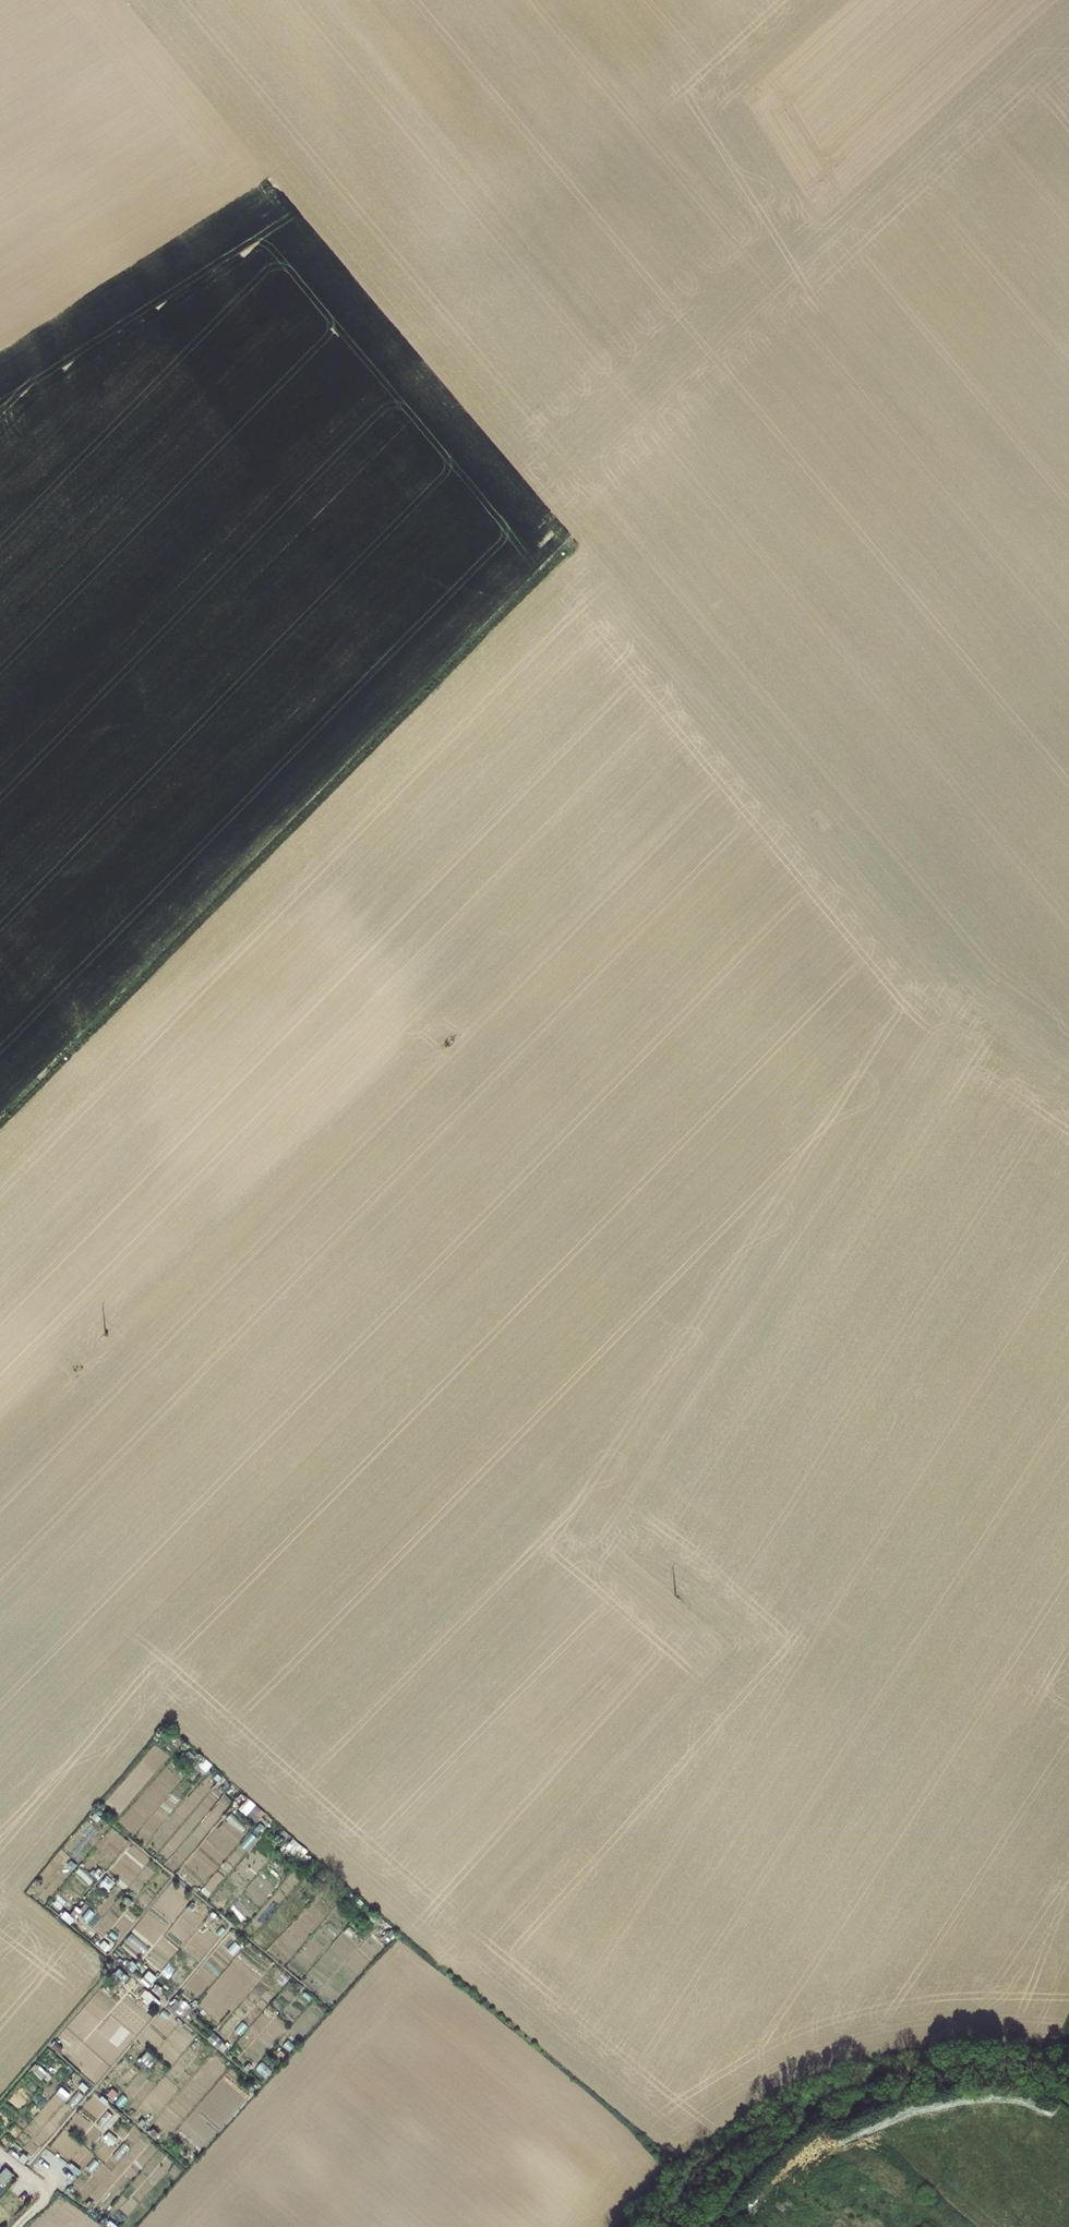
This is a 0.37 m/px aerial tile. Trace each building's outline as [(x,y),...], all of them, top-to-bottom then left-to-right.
[(7,2168),(0,2177),(0,2182),(4,2186),(14,2175),(7,2168)]
